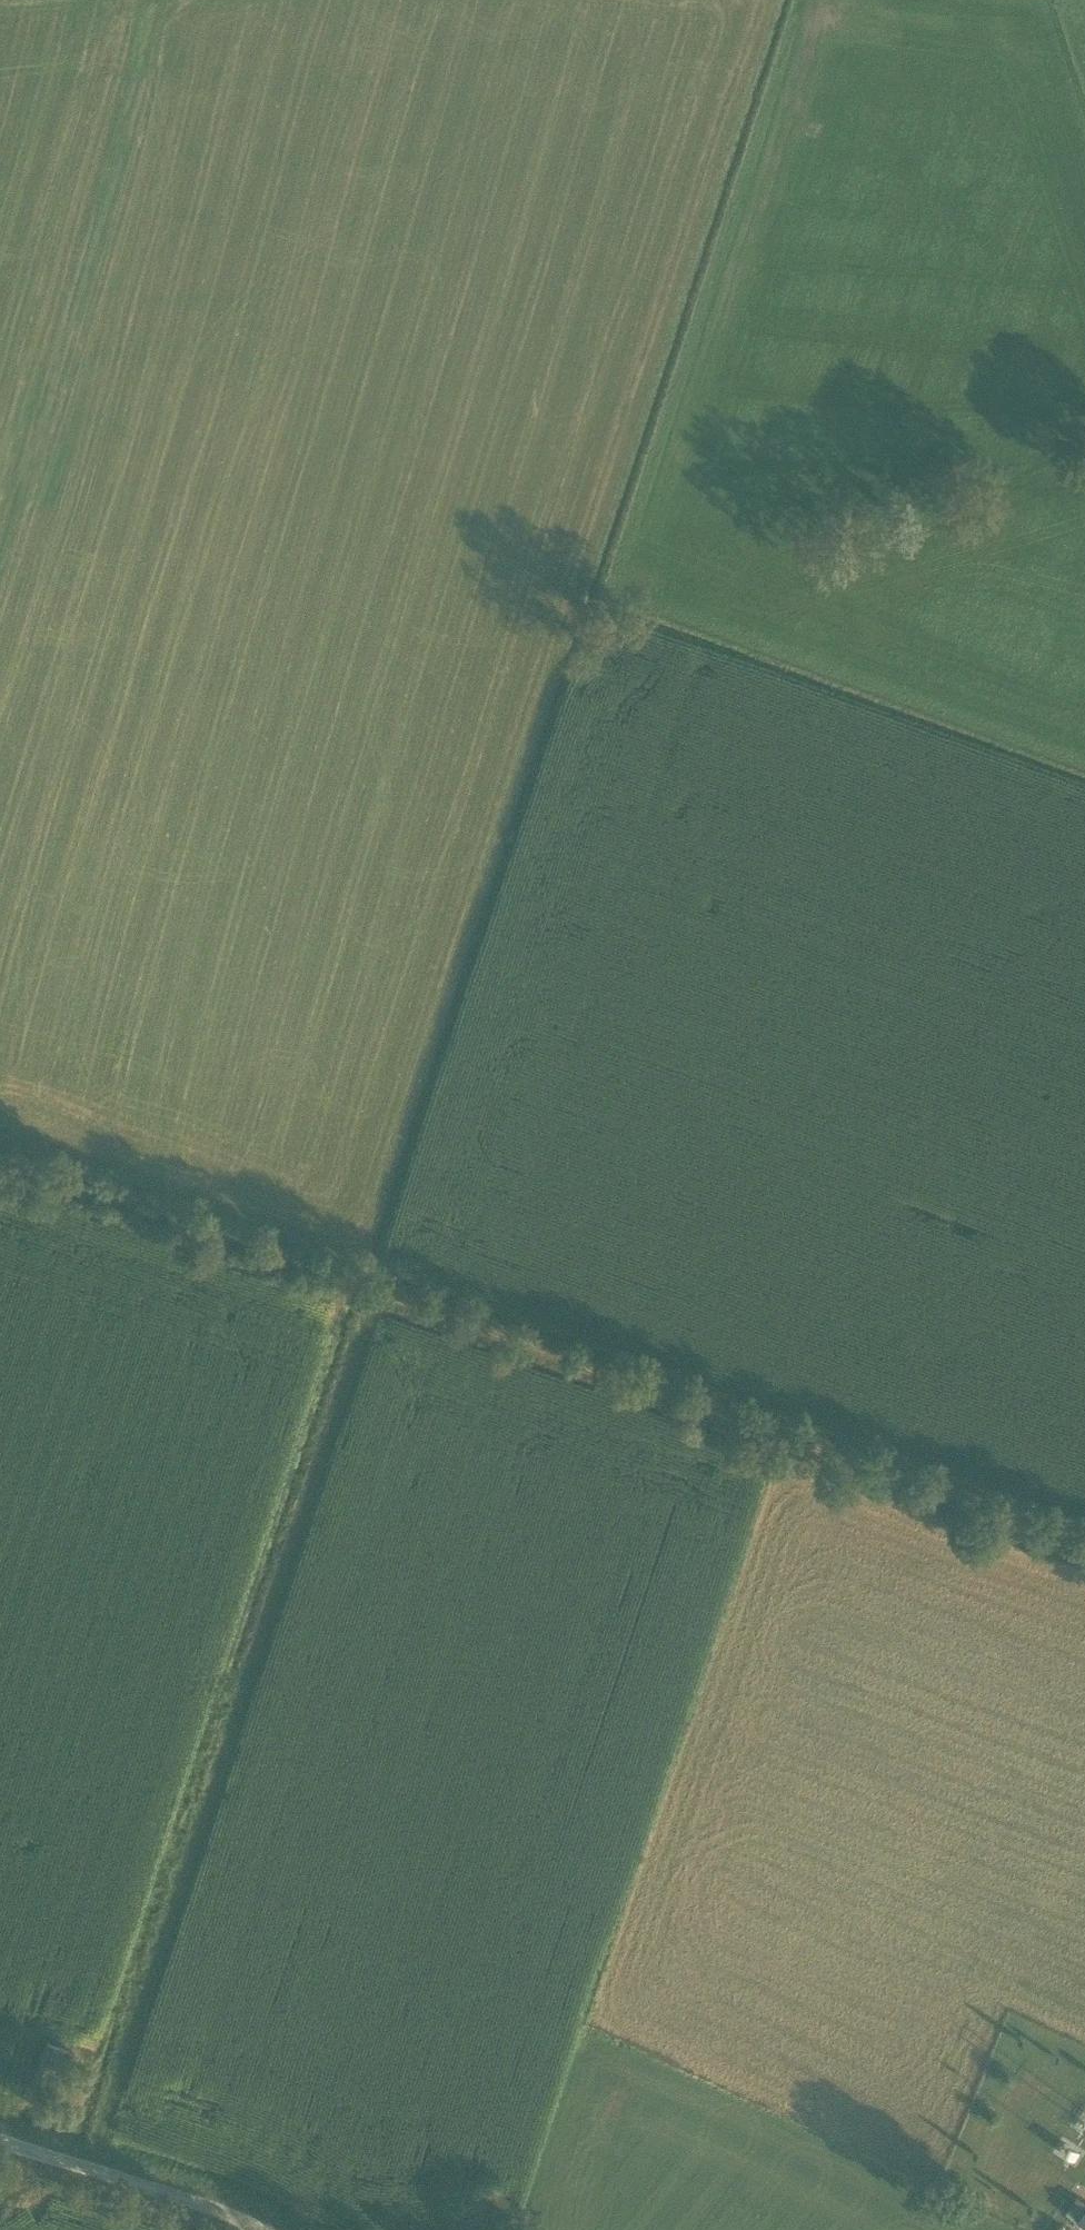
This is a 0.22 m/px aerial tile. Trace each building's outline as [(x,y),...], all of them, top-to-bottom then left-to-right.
[(70,2050),(47,2042),(31,2087),(54,2095),(70,2050)] [(1065,2213),(1084,2227),(1084,2203),(1077,2197),(1065,2213)]
